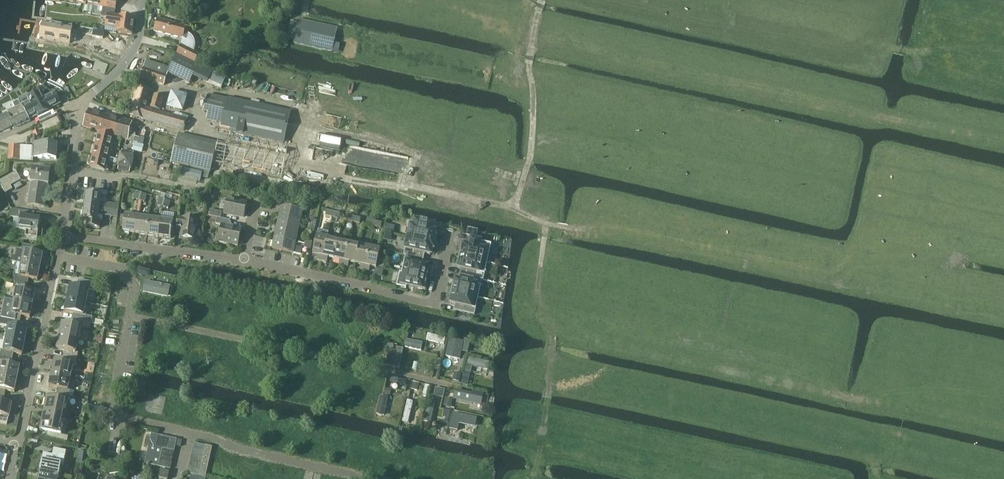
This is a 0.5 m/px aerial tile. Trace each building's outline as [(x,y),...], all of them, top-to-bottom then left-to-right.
[(94,5),(103,7),(114,10),(116,0),(76,0),(76,2),(85,4),(92,5),(94,5)] [(113,15),(114,10),(103,7),(102,11),(101,16),(107,17),(105,26),(117,28),(117,32),(132,34),(134,18),(119,15),(119,16),(113,15)] [(179,50),(177,54),(194,63),(199,54),(194,51),(195,48),(195,44),(194,39),(191,35),(188,33),(189,27),(158,18),(154,30),(182,38),(180,44),(181,45),(179,50)] [(294,43),(332,52),(338,28),(299,19),(294,43)] [(46,26),(44,40),(71,44),(73,30),(72,30),(73,27),(47,23),(47,26),(46,26)] [(94,29),(92,37),(103,39),(104,31),(94,29)] [(212,73),(194,64),(194,63),(177,54),(169,69),(146,62),(141,78),(163,85),(168,72),(189,83),(192,77),(207,84),(221,91),(226,78),(213,72),(212,73)] [(105,73),(109,62),(97,58),(93,69),(105,73)] [(235,76),(229,98),(236,100),(242,78),(235,76)] [(129,114),(184,130),(187,119),(148,108),(153,91),(138,86),(129,114)] [(167,106),(183,111),(188,95),(172,91),(167,106)] [(49,110),(48,109),(59,103),(54,93),(46,97),(44,95),(42,96),(39,92),(29,98),(28,94),(20,98),(23,105),(29,119),(37,115),(38,116),(49,110)] [(150,107),(159,110),(163,97),(154,94),(150,107)] [(236,100),(229,99),(207,94),(203,112),(208,113),(206,120),(222,123),(220,129),(221,130),(231,132),(284,143),(287,128),(291,112),(236,100)] [(30,121),(29,119),(23,105),(22,105),(19,99),(11,102),(14,109),(0,116),(0,131),(12,126),(14,128),(30,121)] [(134,142),(139,124),(138,124),(131,122),(132,121),(88,109),(83,126),(87,127),(96,130),(123,138),(121,145),(125,146),(127,140),(134,142)] [(39,129),(32,132),(35,138),(42,136),(39,129)] [(114,135),(99,132),(96,144),(93,155),(91,166),(105,170),(114,135)] [(209,172),(217,143),(178,133),(173,153),(170,162),(208,172),(209,172)] [(143,146),(145,136),(137,134),(134,144),(143,146)] [(322,134),(320,146),(340,150),(342,138),(322,134)] [(219,137),(213,163),(282,178),(287,152),(219,137)] [(35,161),(35,157),(56,158),(57,143),(34,142),(34,147),(9,145),(9,147),(8,160),(35,161)] [(131,169),(135,152),(124,150),(121,167),(131,169)] [(34,167),(34,168),(32,181),(47,184),(49,184),(51,170),(34,167)] [(180,168),(178,176),(200,181),(203,173),(180,168)] [(14,173),(11,175),(15,182),(21,179),(17,172),(14,173)] [(11,185),(15,182),(11,175),(8,177),(0,182),(0,183),(6,193),(13,188),(11,185)] [(46,194),(47,184),(32,181),(28,204),(45,206),(47,194),(46,194)] [(102,194),(87,192),(85,205),(106,208),(107,202),(101,201),(102,194)] [(200,204),(207,206),(208,199),(201,197),(200,204)] [(244,217),(246,203),(227,199),(224,212),(244,217)] [(99,214),(112,215),(113,203),(107,202),(106,208),(85,205),(83,219),(89,220),(88,226),(100,227),(101,220),(99,220),(99,214)] [(282,205),(280,215),(301,220),(303,209),(282,205)] [(41,218),(32,216),(33,211),(12,208),(11,216),(20,218),(19,229),(26,230),(25,236),(38,238),(41,218)] [(125,215),(123,231),(136,233),(138,214),(137,214),(138,211),(133,210),(133,213),(133,216),(125,215)] [(221,218),(222,212),(210,210),(209,216),(217,217),(221,218)] [(143,215),(138,214),(136,233),(148,234),(150,218),(143,217),(143,215)] [(301,220),(280,215),(277,226),(299,231),(301,220)] [(157,216),(156,219),(150,218),(148,234),(159,236),(162,217),(157,216)] [(167,218),(162,217),(159,236),(171,237),(173,221),(166,220),(167,218)] [(184,217),(178,217),(177,228),(183,229),(182,236),(195,238),(198,219),(184,217)] [(241,229),(233,227),(230,220),(221,218),(217,217),(215,223),(221,225),(218,241),(237,245),(241,229)] [(411,226),(408,237),(435,244),(437,238),(435,238),(436,231),(433,231),(434,225),(428,223),(421,222),(415,220),(414,226),(411,226)] [(277,226),(275,237),(296,241),(299,231),(277,226)] [(320,255),(319,259),(323,260),(328,237),(317,235),(313,253),(320,255)] [(296,241),(275,237),(273,247),(294,252),(296,241)] [(339,239),(328,237),(323,260),(327,261),(328,256),(334,258),(339,239)] [(408,237),(404,255),(424,259),(425,254),(431,255),(432,249),(434,249),(435,244),(408,237)] [(344,265),(349,242),(339,239),(334,258),(341,259),(340,264),(344,265)] [(461,250),(460,256),(487,262),(490,251),(485,250),(487,243),(481,242),(481,241),(471,239),(470,246),(464,245),(462,251),(461,250)] [(360,244),(349,242),(344,265),(348,265),(349,261),(356,263),(360,244)] [(36,246),(23,244),(22,250),(17,249),(15,256),(12,255),(11,261),(17,262),(41,267),(43,254),(35,252),(36,246)] [(362,269),(365,269),(370,246),(360,244),(356,263),(363,264),(362,269)] [(377,267),(381,249),(370,246),(365,269),(369,270),(370,266),(377,267)] [(400,272),(400,273),(427,279),(429,273),(427,273),(428,267),(422,265),(424,259),(404,255),(406,255),(402,273),(400,272)] [(464,270),(463,275),(483,280),(486,270),(481,269),(482,262),(487,263),(487,262),(460,256),(458,262),(460,262),(458,268),(464,270)] [(38,280),(41,267),(17,262),(15,269),(13,281),(16,282),(16,281),(28,284),(29,278),(38,280)] [(423,290),(424,284),(426,284),(427,279),(400,273),(397,286),(406,288),(407,286),(423,290)] [(453,286),(452,291),(479,297),(483,280),(463,275),(462,281),(456,280),(454,286),(453,286)] [(14,288),(17,288),(14,300),(33,305),(36,292),(27,290),(28,284),(16,281),(16,282),(14,288)] [(163,297),(170,299),(174,282),(167,281),(163,297)] [(70,286),(68,299),(87,303),(89,291),(91,291),(93,284),(81,282),(79,288),(70,286)] [(456,304),(454,310),(475,315),(479,297),(452,291),(450,297),(452,297),(450,303),(456,304)] [(5,299),(1,317),(21,321),(22,315),(30,317),(33,305),(14,300),(5,299)] [(91,323),(93,317),(87,315),(84,315),(87,303),(68,299),(65,312),(74,314),(73,319),(85,322),(91,323)] [(9,326),(7,338),(25,342),(28,329),(19,327),(21,321),(1,317),(1,318),(0,318),(0,320),(0,324),(9,326)] [(84,328),(85,322),(73,319),(72,325),(63,323),(60,336),(79,340),(82,328),(84,328)] [(445,345),(446,338),(429,334),(427,341),(445,345)] [(57,349),(66,351),(65,357),(77,359),(79,353),(77,352),(79,340),(60,336),(57,349)] [(462,351),(468,352),(471,340),(464,338),(464,340),(449,337),(446,356),(460,359),(462,351)] [(23,355),(25,342),(7,338),(4,350),(2,350),(0,356),(13,358),(14,353),(23,355)] [(421,351),(422,344),(407,340),(405,348),(421,351)] [(405,348),(397,347),(394,366),(401,368),(405,348)] [(0,369),(0,375),(18,379),(20,366),(11,365),(13,358),(0,356),(0,358),(0,363),(1,363),(0,369)] [(407,356),(405,369),(410,370),(413,358),(407,356)] [(490,361),(469,356),(467,364),(489,369),(490,361)] [(55,361),(52,374),(71,377),(74,365),(76,366),(77,359),(65,357),(64,363),(55,361)] [(50,386),(59,388),(57,394),(70,397),(71,390),(69,389),(71,377),(52,374),(50,386)] [(5,396),(6,390),(15,392),(18,379),(0,375),(0,395),(5,396)] [(405,386),(406,381),(391,378),(390,383),(405,386)] [(463,378),(461,385),(468,386),(469,379),(463,378)] [(445,390),(436,388),(434,396),(443,398),(445,390)] [(475,403),(470,402),(472,393),(459,390),(457,399),(453,399),(452,407),(473,411),(475,403)] [(47,398),(44,411),(64,415),(66,403),(68,403),(70,397),(57,394),(56,400),(47,398)] [(5,396),(0,395),(0,423),(7,425),(9,417),(10,417),(12,404),(4,402),(5,396)] [(377,414),(385,416),(389,398),(381,396),(377,414)] [(413,401),(407,400),(402,421),(408,423),(413,401)] [(434,401),(428,400),(423,422),(430,423),(434,401)] [(40,430),(50,431),(50,432),(49,439),(67,442),(69,435),(62,434),(63,427),(61,427),(64,415),(44,411),(42,423),(40,430)] [(452,413),(451,419),(476,425),(478,418),(452,413)] [(151,434),(145,463),(159,466),(160,460),(161,455),(163,449),(174,451),(177,439),(165,437),(151,434)] [(84,436),(83,443),(108,448),(110,441),(84,436)] [(193,449),(205,451),(206,446),(194,443),(193,449)] [(199,476),(206,477),(213,447),(206,446),(205,451),(203,457),(202,463),(201,469),(199,476)] [(44,453),(40,473),(59,477),(61,465),(63,465),(66,452),(54,449),(53,455),(44,453)] [(173,457),(174,451),(163,449),(161,455),(173,457)] [(192,455),(203,457),(205,451),(193,449),(192,455)] [(130,460),(131,453),(123,451),(121,458),(130,460)] [(173,457),(161,455),(160,460),(172,463),(173,457)] [(190,461),(202,463),(203,457),(192,455),(190,461)] [(172,463),(160,460),(159,466),(170,469),(172,463)] [(189,467),(201,469),(202,463),(190,461),(189,467)] [(188,473),(199,476),(201,469),(189,467),(188,473)] [(161,470),(159,478),(164,478),(168,478),(170,472),(161,470)]
